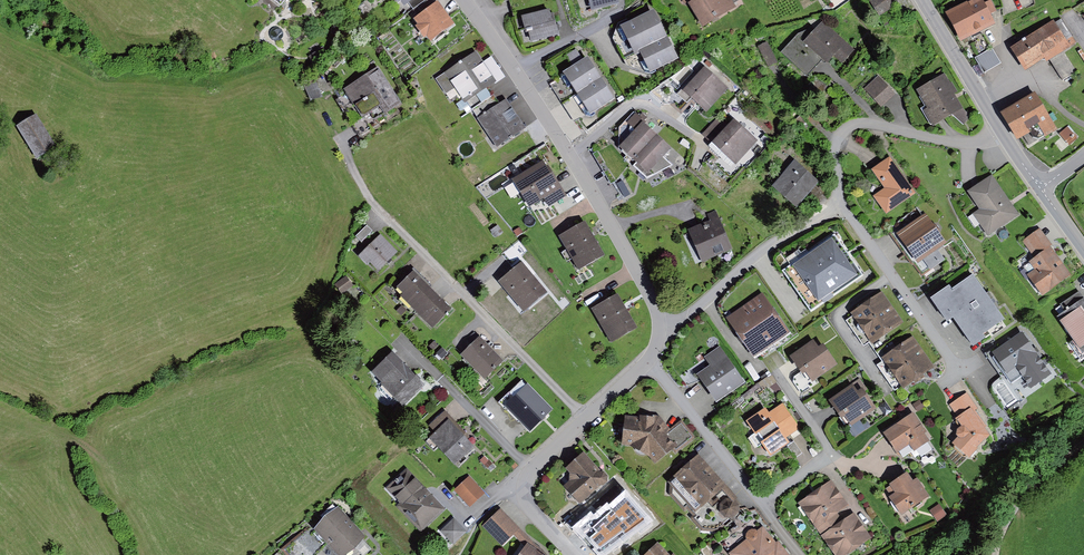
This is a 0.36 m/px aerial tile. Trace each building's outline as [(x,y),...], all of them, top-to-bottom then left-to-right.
[(408,2),(413,9),(417,5),(425,0),(410,0),(408,2)] [(422,11),(413,18),(418,24),(415,25),(424,38),(428,35),(431,39),(454,23),(438,0),(435,2),(422,11)] [(422,11),(435,2),(434,0),(425,0),(417,5),(422,11)] [(592,9),(619,2),(619,0),(590,0),(592,9)] [(685,4),(687,2),(703,28),(738,7),(733,0),(682,0),(685,4)] [(869,1),(878,16),(894,6),(890,0),(870,0),(869,1)] [(966,1),(981,30),(996,23),(990,13),(996,10),(991,0),(989,0),(985,2),(984,0),(968,0),(966,1)] [(966,1),(945,11),(960,41),(981,30),(966,1)] [(654,8),(620,25),(633,51),(638,48),(666,34),(654,8)] [(529,27),(551,23),(548,10),(523,17),(526,29),(529,27)] [(1054,19),(1010,46),(1025,69),(1045,57),(1047,61),(1050,59),(1064,50),(1077,43),(1061,18),(1056,22),(1054,19)] [(854,49),(822,20),(815,28),(812,26),(798,33),(781,52),(807,76),(822,60),(826,63),(834,55),(842,62),(854,49)] [(551,23),(529,27),(532,39),(559,33),(556,22),(551,23)] [(666,34),(638,48),(650,71),(678,57),(666,34)] [(767,41),(757,46),(767,67),(777,62),(767,41)] [(572,66),(563,71),(561,76),(567,86),(571,84),(577,94),(604,77),(589,53),(583,57),(577,47),(565,54),(572,66)] [(991,47),(974,57),(984,73),(1000,63),(991,47)] [(317,50),(309,55),(314,63),(322,57),(317,50)] [(1078,70),(1064,50),(1050,59),(1063,79),(1078,70)] [(476,51),(436,78),(446,93),(455,87),(465,102),(467,101),(486,88),(496,81),(476,51)] [(729,88),(705,65),(677,94),(687,103),(692,97),(707,111),(729,88)] [(978,65),(972,68),(977,76),(982,73),(978,65)] [(378,66),(344,88),(346,92),(335,99),(360,136),(380,123),(376,119),(402,102),(378,66)] [(944,73),(917,89),(926,106),(921,108),(933,126),(952,114),(964,124),(971,115),(963,108),(954,93),(958,91),(952,81),(950,82),(944,73)] [(567,86),(561,76),(549,84),(573,122),(585,115),(578,105),(583,102),(577,94),(571,84),(567,86)] [(895,93),(878,76),(865,89),(881,106),(895,93)] [(316,77),(304,81),(310,100),(323,95),(316,77)] [(400,89),(405,85),(401,77),(395,80),(400,89)] [(604,77),(577,94),(583,102),(578,105),(585,115),(591,117),(595,114),(593,111),(616,96),(604,77)] [(671,77),(651,92),(663,104),(681,85),(671,77)] [(467,101),(472,109),(492,96),(486,88),(467,101)] [(1035,91),(1001,112),(1017,138),(1023,135),(1030,145),(1057,128),(1035,91)] [(492,96),(472,109),(497,146),(525,127),(506,98),(499,103),(494,94),(492,96)] [(627,122),(635,129),(643,121),(647,116),(642,112),(639,115),(636,112),(627,122)] [(36,114),(16,126),(36,159),(56,147),(36,114)] [(712,143),(729,122),(719,114),(702,134),(712,143)] [(712,143),(709,146),(732,166),(734,163),(736,165),(759,140),(734,118),(729,122),(712,143)] [(633,159),(657,133),(643,121),(635,129),(619,146),(633,159)] [(1068,127),(1059,134),(1069,146),(1078,138),(1068,127)] [(672,147),(657,133),(633,159),(636,162),(633,165),(647,178),(672,164),(664,157),(672,147)] [(884,186),(872,194),(884,212),(915,191),(890,156),(871,169),(884,186)] [(794,159),(772,186),(797,207),(819,180),(794,159)] [(542,161),(512,179),(514,181),(504,187),(511,198),(520,193),(529,208),(544,199),(548,206),(567,195),(548,164),(545,166),(542,161)] [(980,209),(973,213),(986,233),(1018,213),(993,175),(968,191),(980,209)] [(623,180),(616,183),(623,197),(630,194),(623,180)] [(917,208),(887,230),(922,276),(946,259),(939,249),(947,243),(925,212),(921,215),(917,208)] [(709,220),(687,229),(701,261),(733,248),(716,210),(707,214),(709,220)] [(585,220),(559,235),(567,249),(562,252),(567,261),(572,258),(579,269),(604,255),(585,220)] [(498,224),(490,230),(495,237),(503,232),(498,224)] [(367,225),(356,236),(361,241),(372,230),(367,225)] [(519,227),(514,230),(517,236),(523,233),(519,227)] [(1022,241),(1035,258),(1051,246),(1052,244),(1039,227),(1022,241)] [(396,251),(381,234),(358,255),(367,264),(370,261),(377,269),(396,251)] [(835,235),(781,271),(807,310),(861,275),(835,235)] [(1034,268),(1027,274),(1042,295),(1071,274),(1051,246),(1035,258),(1030,262),(1034,268)] [(543,294),(520,265),(497,283),(520,312),(543,294)] [(414,310),(434,291),(414,271),(397,287),(403,293),(400,295),(414,310)] [(949,285),(932,298),(948,319),(953,317),(973,345),(985,336),(982,333),(1003,318),(972,274),(952,289),(949,285)] [(346,278),(335,286),(343,297),(354,288),(346,278)] [(451,308),(434,291),(414,310),(431,328),(451,308)] [(882,291),(850,312),(871,343),(887,332),(902,322),(882,291)] [(1060,304),(1065,311),(1083,298),(1079,291),(1060,304)] [(762,292),(726,317),(753,356),(789,331),(762,292)] [(617,294),(592,309),(611,342),(636,327),(617,294)] [(1057,316),(1083,353),(1083,352),(1083,299),(1083,298),(1065,311),(1057,316)] [(402,305),(396,310),(401,315),(406,310),(402,305)] [(1022,330),(991,351),(1011,381),(1022,374),(1031,388),(1052,373),(1022,330)] [(478,336),(458,354),(481,379),(501,360),(478,336)] [(897,347),(882,358),(903,388),(934,366),(913,336),(897,347)] [(813,339),(789,355),(803,375),(806,372),(810,377),(812,381),(837,364),(823,344),(819,347),(813,339)] [(434,341),(429,346),(433,350),(439,345),(434,341)] [(710,364),(696,374),(701,380),(716,402),(745,381),(720,346),(705,357),(710,364)] [(442,347),(436,353),(442,359),(448,353),(442,347)] [(426,385),(392,350),(371,371),(383,383),(377,389),(388,400),(393,396),(404,407),(426,385)] [(687,385),(701,380),(696,374),(710,364),(705,357),(679,375),(687,385)] [(810,377),(796,386),(801,393),(814,384),(812,381),(810,377)] [(522,378),(498,402),(504,409),(506,407),(530,431),(553,409),(522,378)] [(859,378),(828,400),(841,418),(845,416),(851,425),(876,408),(864,391),(867,389),(859,378)] [(758,384),(742,396),(746,401),(751,397),(749,394),(760,386),(758,384)] [(954,438),(947,445),(965,459),(987,436),(972,415),(977,412),(967,395),(949,406),(957,418),(953,418),(958,427),(953,430),(952,434),(954,438)] [(919,400),(913,404),(918,411),(924,407),(919,400)] [(886,402),(879,407),(885,415),(892,411),(886,402)] [(766,407),(747,420),(755,432),(750,436),(758,447),(764,443),(771,455),(789,442),(786,437),(800,427),(783,403),(769,413),(766,407)] [(435,432),(452,417),(445,409),(428,425),(435,432)] [(913,410),(881,432),(896,454),(910,445),(914,451),(916,449),(921,456),(932,449),(927,442),(930,440),(925,433),(927,431),(913,410)] [(639,417),(625,415),(622,445),(631,445),(635,448),(635,450),(636,451),(638,453),(640,454),(642,454),(645,454),(647,455),(655,463),(672,449),(675,454),(695,438),(681,420),(670,428),(660,416),(639,414),(639,417)] [(435,432),(428,438),(454,466),(475,447),(468,439),(470,437),(452,417),(435,432)] [(794,442),(788,446),(795,457),(801,453),(794,442)] [(583,451),(566,467),(570,472),(569,480),(563,486),(580,503),(600,485),(604,485),(608,481),(608,475),(604,471),(601,470),(583,451)] [(698,454),(668,481),(670,483),(669,494),(684,511),(686,509),(692,515),(690,517),(702,531),(716,531),(731,520),(739,512),(739,504),(732,496),(724,497),(713,507),(708,502),(727,485),(698,454)] [(485,455),(480,460),(487,467),(492,463),(485,455)] [(407,468),(386,488),(400,502),(396,506),(422,532),(446,508),(407,468)] [(891,496),(889,497),(902,515),(930,496),(917,477),(914,480),(907,470),(889,483),(890,485),(886,488),(891,496)] [(468,477),(453,490),(467,507),(482,494),(468,477)] [(798,503),(818,532),(840,516),(838,513),(849,505),(831,479),(798,503)] [(572,527),(598,554),(607,554),(652,520),(625,489),(609,504),(607,502),(594,515),(591,511),(572,527)] [(313,527),(311,525),(284,550),(288,554),(315,554),(323,548),(320,544),(323,541),(328,546),(354,523),(339,506),(336,508),(333,504),(322,514),(325,516),(313,527)] [(939,504),(930,510),(937,521),(947,515),(939,504)] [(518,528),(500,509),(481,526),(500,545),(512,533),(518,528)] [(818,532),(835,554),(845,554),(871,537),(854,513),(843,520),(840,516),(818,532)] [(453,518),(440,530),(452,544),(466,531),(453,518)] [(328,546),(336,554),(344,554),(345,554),(355,546),(366,536),(354,523),(328,546)] [(730,553),(731,554),(790,554),(778,541),(776,542),(762,526),(757,531),(756,529),(752,529),(748,530),(746,533),(746,536),(748,539),(730,553)] [(518,528),(512,533),(525,546),(528,543),(545,554),(546,554),(542,549),(535,544),(518,528)] [(658,542),(644,554),(675,554),(673,553),(671,554),(658,542)] [(528,543),(525,546),(518,554),(545,554),(528,543)] [(345,554),(363,554),(355,546),(345,554)]
